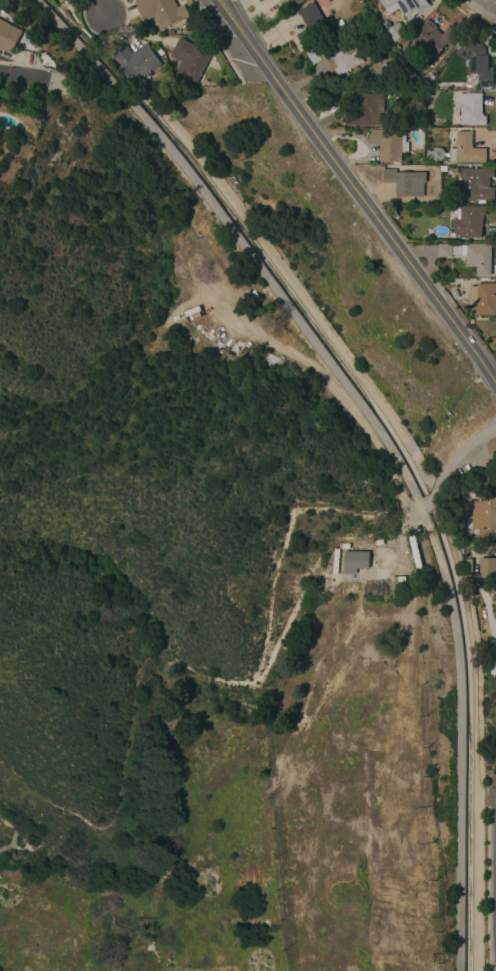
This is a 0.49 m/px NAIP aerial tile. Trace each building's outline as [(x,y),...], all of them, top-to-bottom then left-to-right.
[(134,2),(138,0),(173,0),(177,7),(183,4),(189,15),(161,29),(154,16),(144,21),(134,2)] [(288,8),(304,0),(284,0),(288,8)] [(389,15),(380,0),(424,0),(427,4),(428,4),(429,6),(413,16),(413,17),(408,20),(403,12),(400,8),(389,15)] [(323,19),(329,15),(336,27),(327,33),(323,26),(311,33),(314,39),(303,46),(296,34),(308,27),(298,10),(313,1),(323,19)] [(11,54),(0,48),(0,19),(23,30),(11,54)] [(344,25),(339,28),(336,22),(341,19),(344,25)] [(459,34),(450,45),(448,44),(447,45),(446,44),(434,59),(411,40),(424,24),(423,24),(426,19),(429,21),(434,25),(436,28),(435,29),(441,35),(449,26),(459,34)] [(406,33),(394,42),(386,31),(398,22),(406,33)] [(338,75),(334,68),(337,67),(332,58),(330,59),(329,56),(313,65),(306,51),(346,29),(363,61),(338,75)] [(487,67),(492,67),(492,87),(479,87),(479,75),(477,75),(477,74),(468,74),(468,68),(462,68),(462,58),(454,52),(467,35),(485,48),(485,56),(487,56),(487,67)] [(196,84),(174,73),(180,61),(170,56),(179,37),(184,39),(184,40),(194,45),(194,46),(211,55),(196,84)] [(145,44),(146,43),(148,45),(154,54),(159,51),(162,57),(158,60),(161,65),(136,81),(132,75),(126,78),(120,68),(122,67),(112,52),(125,44),(131,53),(145,44)] [(346,124),(346,114),(358,114),(358,92),(384,93),(383,112),(381,112),(381,125),(346,124)] [(460,125),(460,106),(458,106),(458,93),(481,93),(481,114),(483,114),(483,116),(486,116),(486,125),(460,125)] [(379,144),(370,144),(370,142),(368,142),(368,135),(370,135),(370,129),(384,129),(384,132),(401,133),(404,134),(404,142),(408,142),(409,146),(409,148),(408,153),(401,153),(401,163),(399,163),(399,165),(392,165),(392,161),(379,161),(379,144)] [(437,165),(428,165),(428,158),(426,158),(427,151),(431,151),(435,148),(441,148),(444,152),(444,153),(449,153),(449,149),(455,149),(456,131),(471,132),(471,147),(473,147),(472,148),(486,149),(485,162),(485,166),(456,166),(456,161),(449,161),(449,157),(444,157),(444,158),(440,161),(437,161),(437,165)] [(494,168),(494,177),(489,177),(489,187),(493,187),(493,200),(460,200),(460,169),(494,168)] [(395,183),(382,183),(382,172),(383,172),(383,169),(395,169),(395,172),(425,172),(425,183),(423,183),(423,197),(395,197),(395,183)] [(460,238),(460,235),(454,235),(454,233),(450,233),(450,220),(456,220),(456,206),(485,206),(485,215),(482,215),(482,226),(481,226),(481,238),(460,238)] [(437,257),(437,244),(451,244),(451,257),(437,257)] [(476,276),(476,265),(465,265),(465,259),(452,258),(452,246),(465,246),(465,244),(491,244),(490,276),(476,276)] [(476,283),(495,283),(495,315),(476,315),(476,302),(469,302),(469,287),(476,287),(476,283)] [(493,499),(495,499),(495,539),(479,538),(479,529),(472,529),(472,518),(468,518),(468,500),(482,500),(482,496),(493,496),(493,499)] [(422,568),(416,569),(409,538),(415,536),(422,568)] [(393,538),(394,544),(388,545),(388,546),(386,546),(384,546),(383,540),(393,538)] [(343,551),(349,551),(349,542),(369,542),(369,551),(368,551),(368,552),(368,568),(365,568),(365,573),(359,572),(359,568),(356,568),(356,573),(343,573),(343,563),(342,563),(342,560),(343,560),(343,553),(343,551)] [(325,553),(326,550),(333,551),(333,548),(337,549),(337,543),(340,543),(348,543),(348,548),(338,548),(338,553),(336,573),(331,573),(322,569),(323,561),(324,561),(325,553)] [(480,558),(495,558),(495,578),(480,578),(480,558)] [(318,590),(317,587),(315,592),(311,591),(313,587),(313,585),(317,585),(316,582),(324,579),(327,587),(318,590)]
